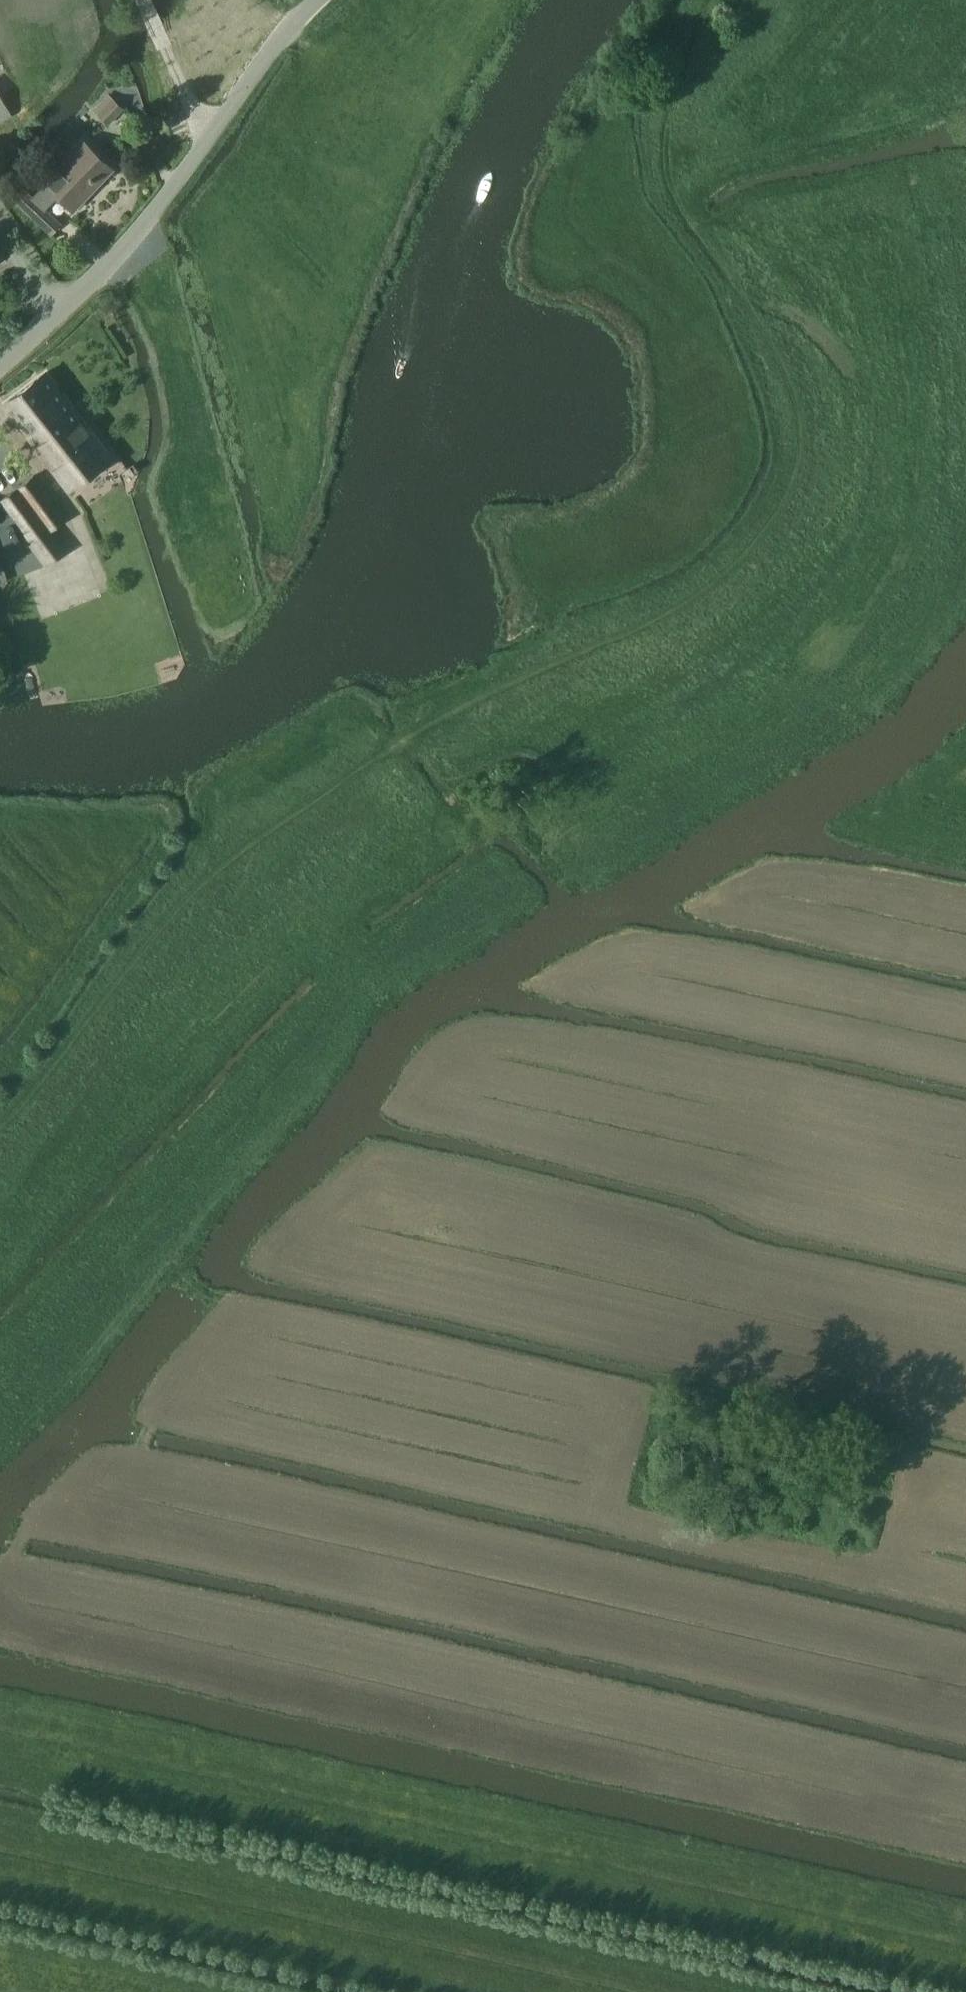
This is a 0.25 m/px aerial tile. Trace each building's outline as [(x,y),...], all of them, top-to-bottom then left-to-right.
[(12,116),(0,94),(0,123),(12,116)] [(108,94),(94,110),(110,124),(124,109),(108,94)] [(84,142),(45,184),(33,196),(20,184),(10,196),(51,236),(62,224),(47,210),(59,197),(73,211),(113,169),(84,142)] [(69,492),(111,460),(46,372),(4,403),(35,445),(52,469),(69,492)] [(0,499),(0,502),(33,545),(29,547),(45,568),(68,551),(52,530),(68,519),(34,473),(0,499)]
